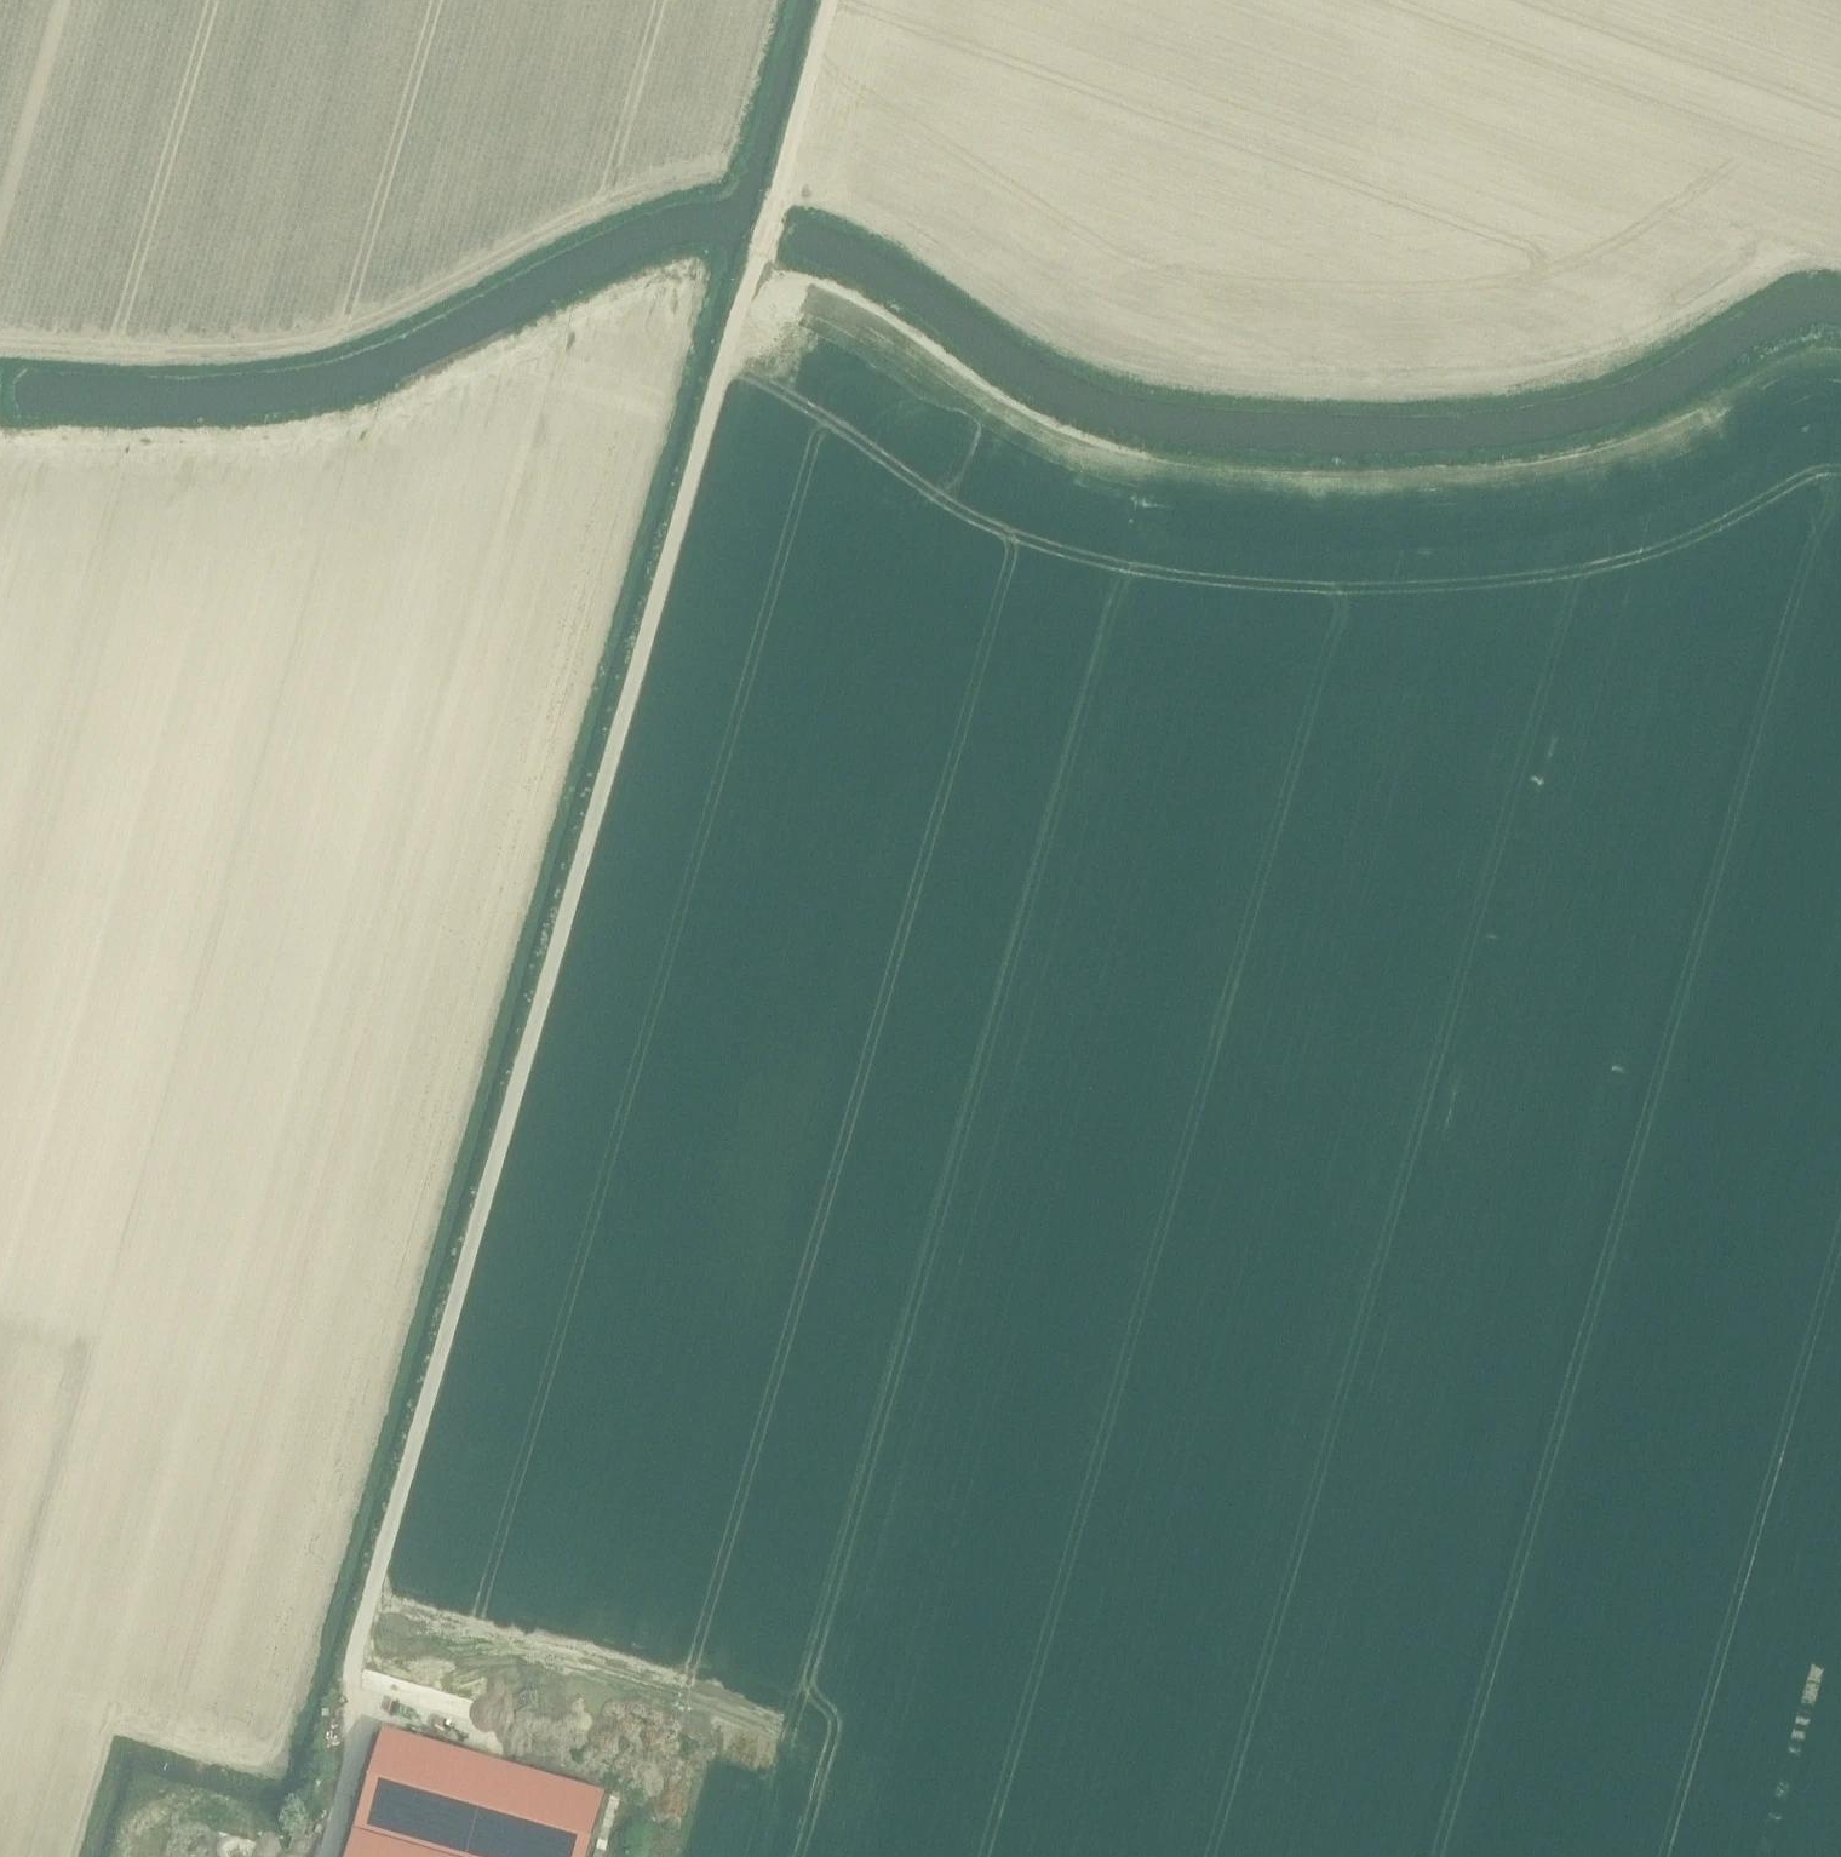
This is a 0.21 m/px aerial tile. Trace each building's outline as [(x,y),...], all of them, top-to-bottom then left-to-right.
[(347,1856),(589,1856),(606,1794),(383,1730),(347,1856)]
